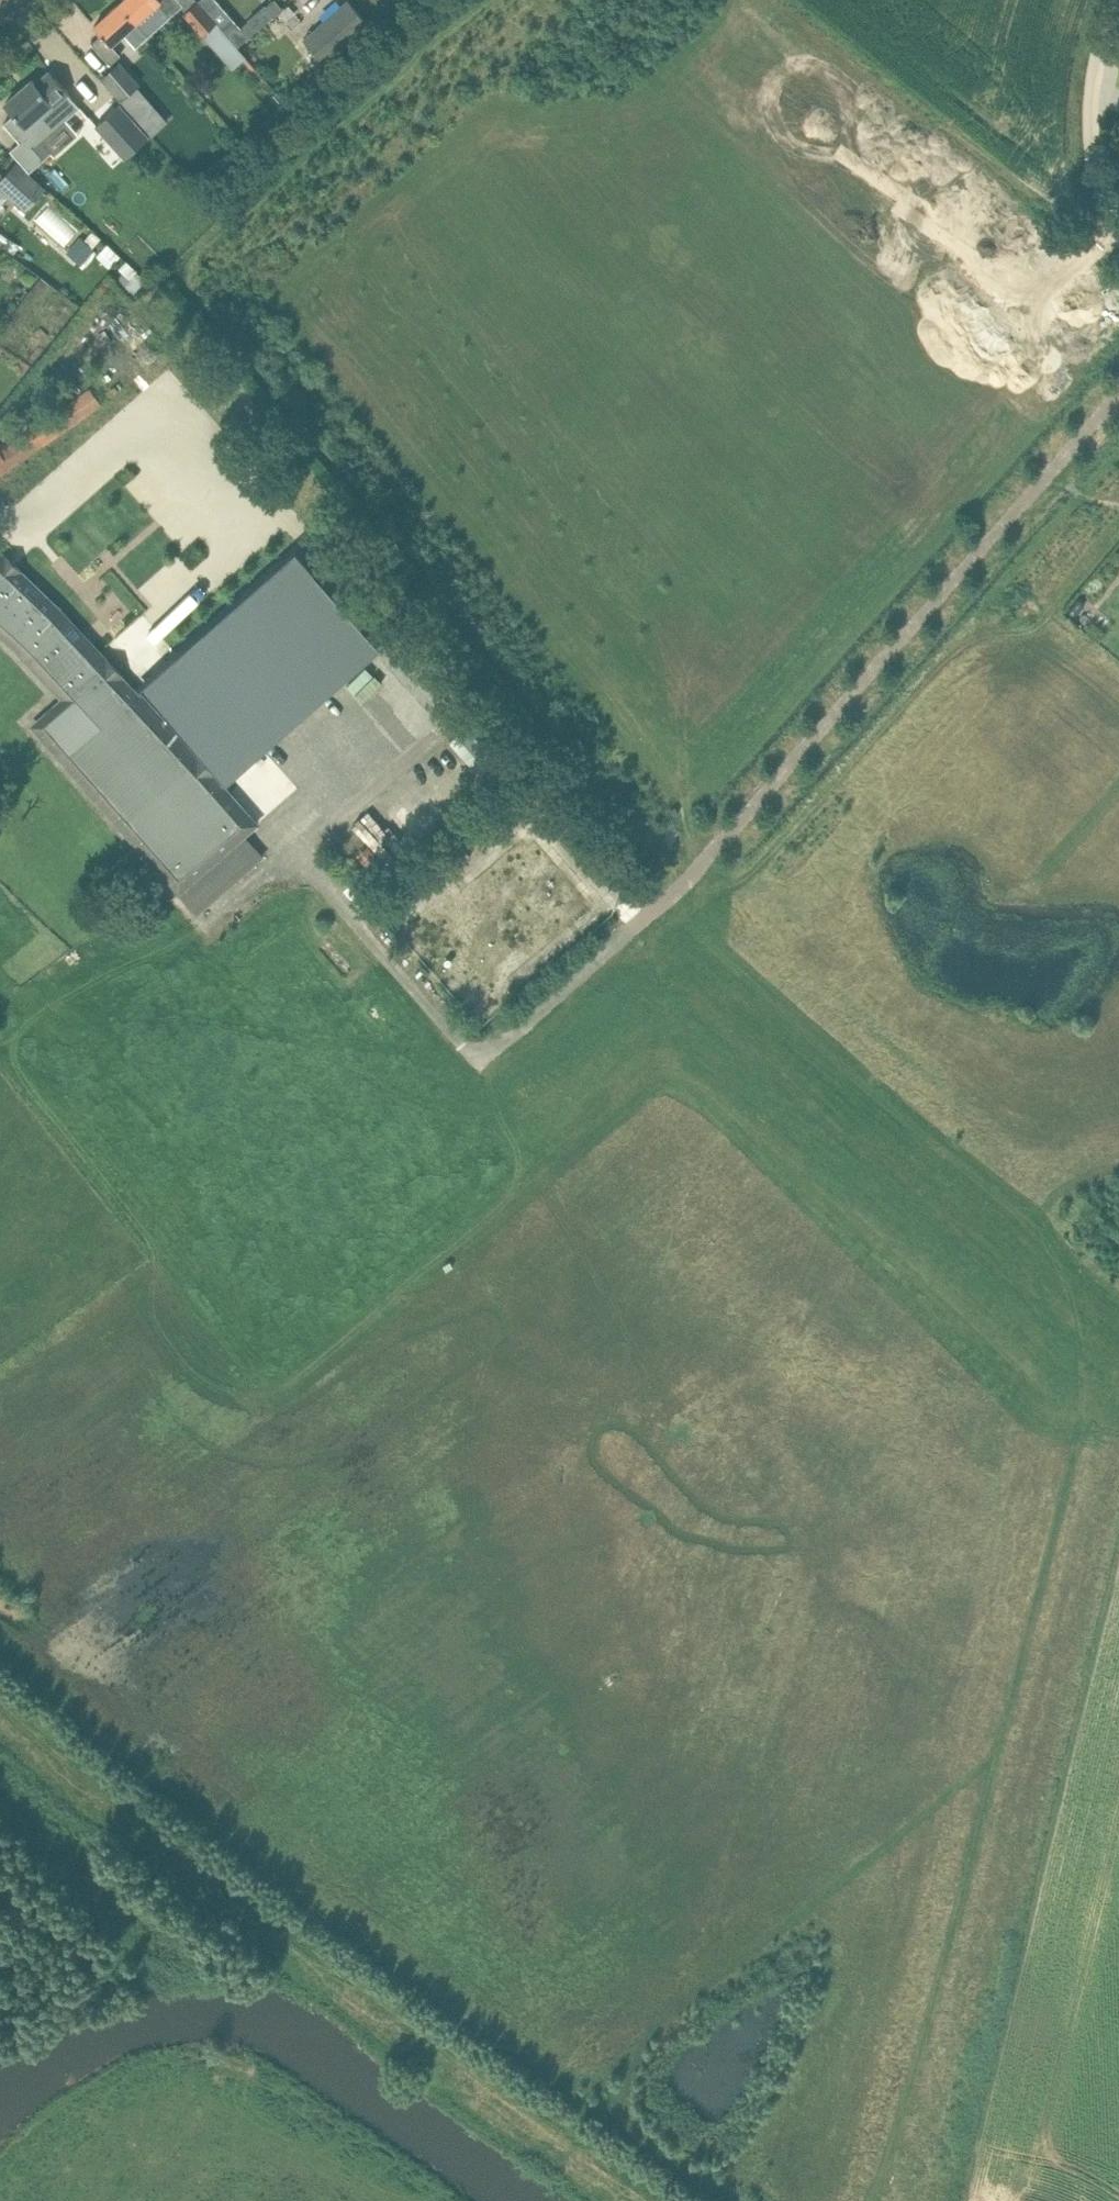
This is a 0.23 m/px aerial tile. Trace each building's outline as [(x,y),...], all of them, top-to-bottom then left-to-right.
[(119,2),(148,35),(183,4),(179,0),(122,0),(119,2)] [(197,2),(220,29),(224,32),(237,47),(257,29),(249,19),(241,27),(233,18),(217,0),(199,0),(198,1),(197,2)] [(266,5),(274,14),(282,7),(276,0),(271,0),(266,5)] [(370,23),(349,0),(346,0),(303,38),(325,63),(370,23)] [(136,46),(148,35),(119,2),(94,25),(101,33),(91,42),(100,52),(101,52),(111,63),(120,54),(112,45),(125,34),(136,46)] [(197,2),(184,13),(203,34),(211,43),(224,32),(220,29),(197,2)] [(296,12),(289,4),(278,14),(285,21),(296,12)] [(141,83),(121,61),(104,76),(122,98),(132,90),(137,96),(142,91),(138,86),(141,83)] [(6,120),(4,122),(20,141),(10,149),(30,171),(44,158),(34,147),(80,106),(67,92),(68,91),(50,70),(36,82),(34,80),(32,78),(5,103),(6,104),(14,113),(6,120)] [(119,103),(96,124),(123,155),(147,135),(119,103)] [(45,188),(17,163),(0,181),(0,183),(27,207),(45,188)] [(37,218),(66,245),(81,228),(52,202),(37,218)] [(83,259),(94,249),(83,238),(72,248),(83,259)] [(0,451),(0,473),(42,444),(32,429),(0,451)] [(15,646),(62,698),(69,705),(38,732),(57,754),(57,755),(178,893),(196,912),(262,854),(244,834),(245,834),(258,823),(221,781),(140,693),(58,605),(25,574),(0,550),(0,633),(15,646)] [(141,691),(140,693),(221,781),(223,778),(226,781),(228,780),(259,752),(380,646),(325,583),(314,570),(296,550),(173,658),(142,686),(144,689),(141,691)]
